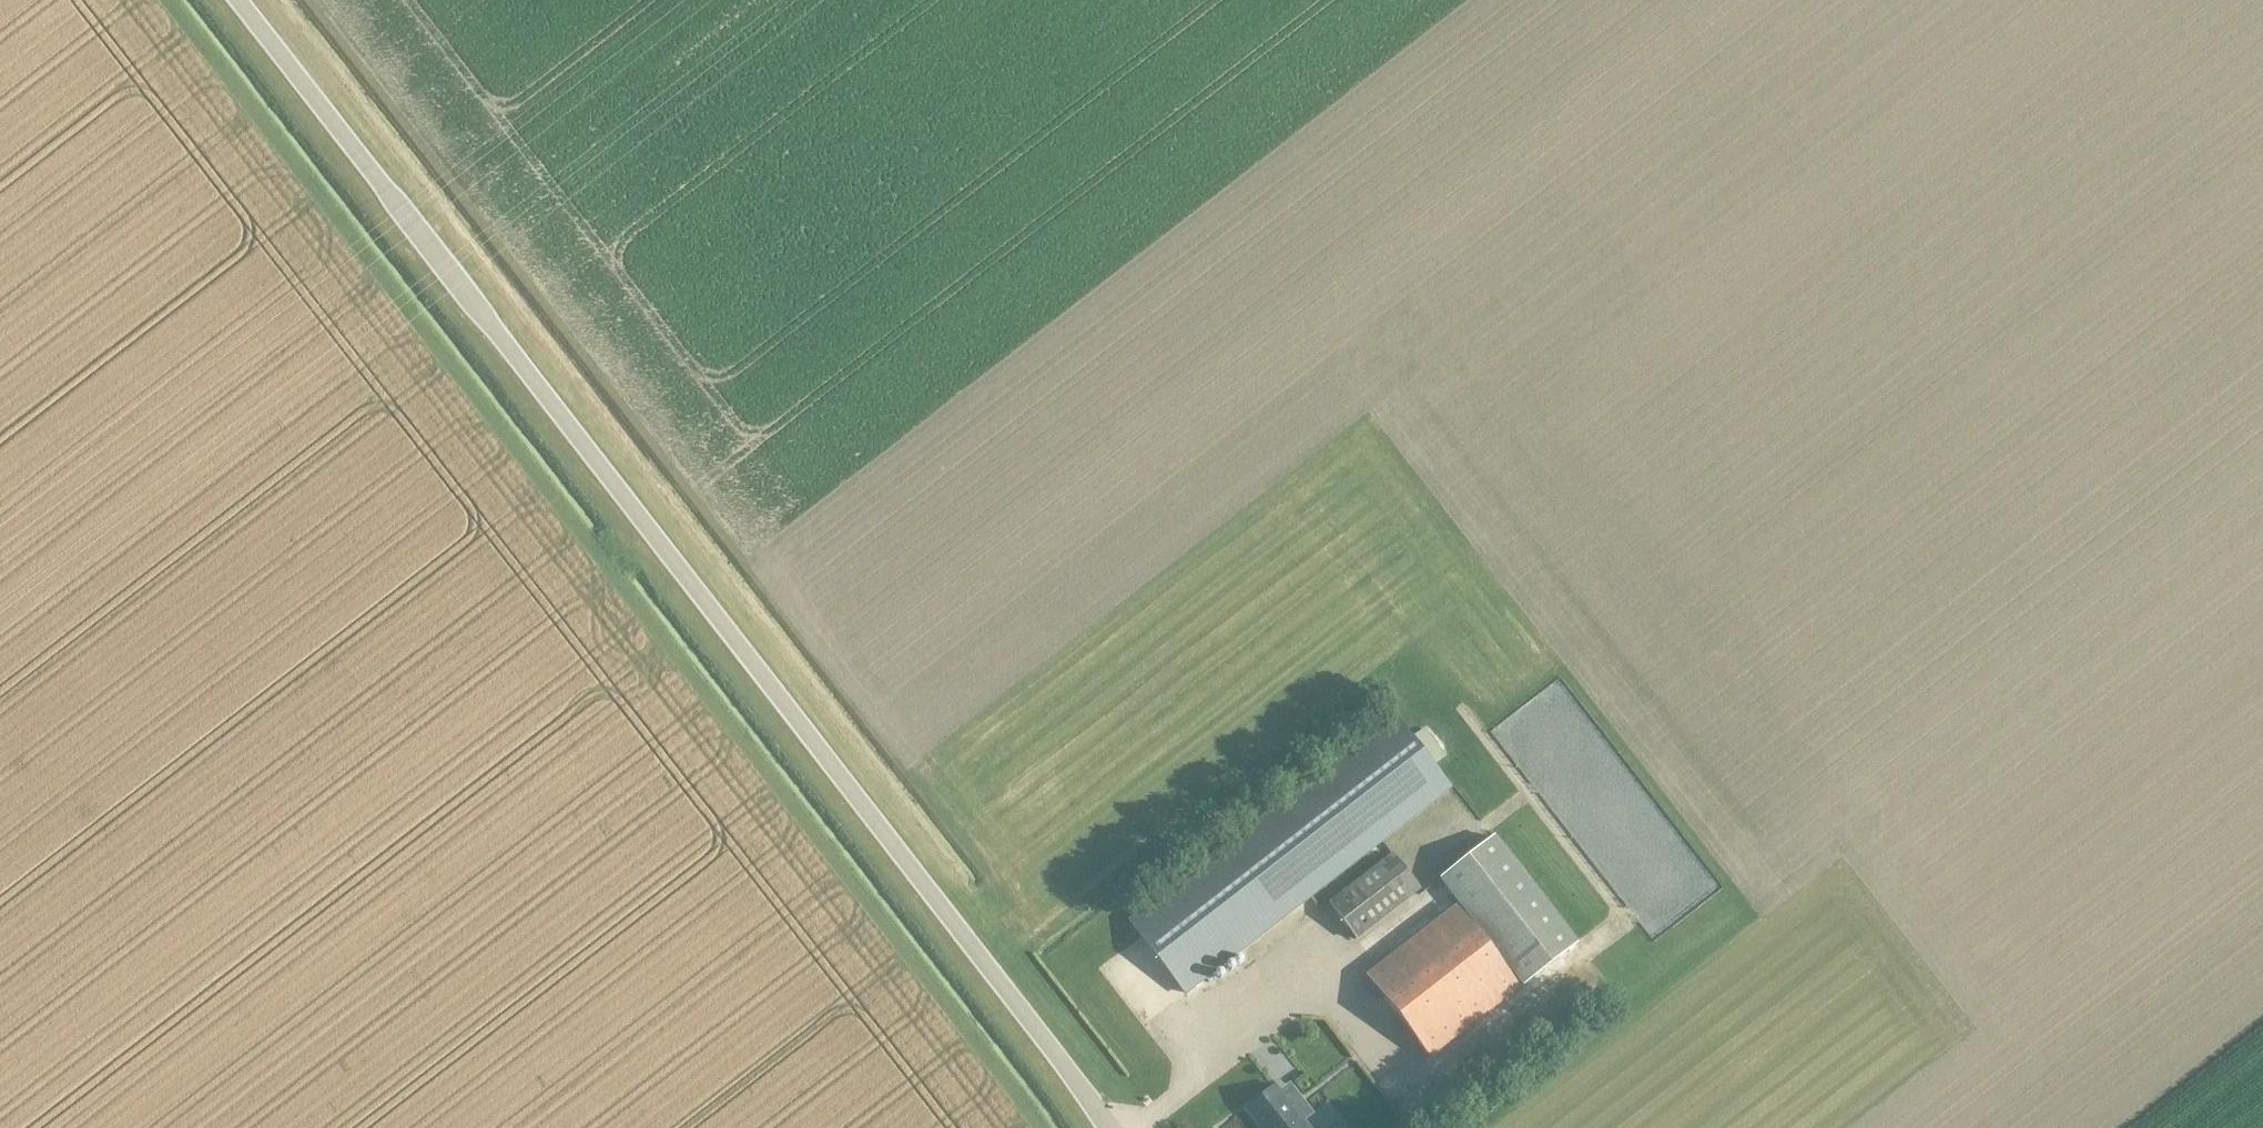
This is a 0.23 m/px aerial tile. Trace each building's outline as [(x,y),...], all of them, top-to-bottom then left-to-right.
[(1573,741),(1592,732),(1576,699),(1544,714),(1549,723),(1561,717),(1573,741)] [(1147,908),(1129,922),(1184,994),(1217,968),(1221,974),(1225,971),(1221,965),(1449,788),(1393,717),(1147,908)] [(1493,838),(1439,880),(1522,986),(1576,944),(1493,838)] [(1429,1057),(1517,989),(1454,908),(1366,976),(1429,1057)] [(1275,1086),(1244,1110),(1258,1127),(1308,1127),(1275,1086)]
